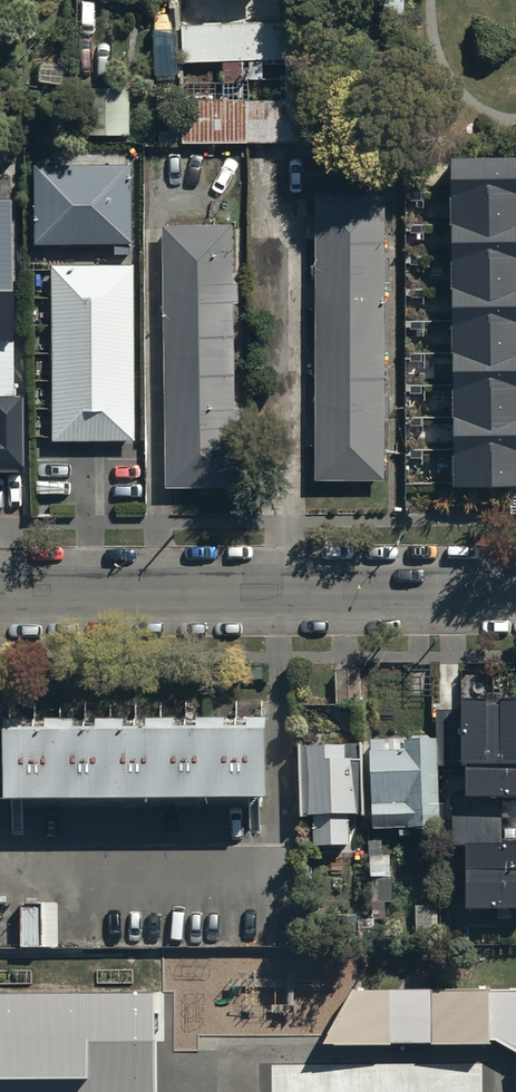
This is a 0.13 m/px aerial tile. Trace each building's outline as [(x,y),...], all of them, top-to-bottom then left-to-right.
[(298,22),(185,26),(186,62),(299,58),(298,22)] [(130,131),(129,84),(76,85),(77,132),(130,131)] [(291,105),(178,105),(178,143),(291,142),(291,105)] [(452,475),(515,475),(515,151),(448,152),(452,475)] [(39,164),(40,243),(134,242),(133,163),(39,164)] [(13,335),(12,177),(0,177),(0,335),(13,335)] [(317,192),(317,476),(386,476),(385,192),(317,192)] [(166,227),(168,482),(238,481),(236,226),(166,227)] [(60,438),(139,437),(136,263),(57,264),(60,438)] [(24,468),(24,392),(13,392),(13,335),(0,335),(0,468),(24,468)] [(467,909),(515,909),(515,839),(508,839),(507,801),(515,801),(515,699),(464,699),(464,796),(455,796),(456,841),(466,841),(467,909)] [(2,796),(265,796),(265,715),(2,716),(2,796)] [(439,828),(439,736),(373,736),(373,829),(439,828)] [(363,811),(362,742),(294,743),(295,816),(313,816),(314,845),(347,844),(347,812),(363,811)] [(59,900),(21,900),(21,945),(59,945),(59,900)] [(324,1040),(496,1041),(515,1051),(515,989),(353,991),(324,1040)] [(152,992),(0,993),(0,1091),(153,1091),(152,992)]
